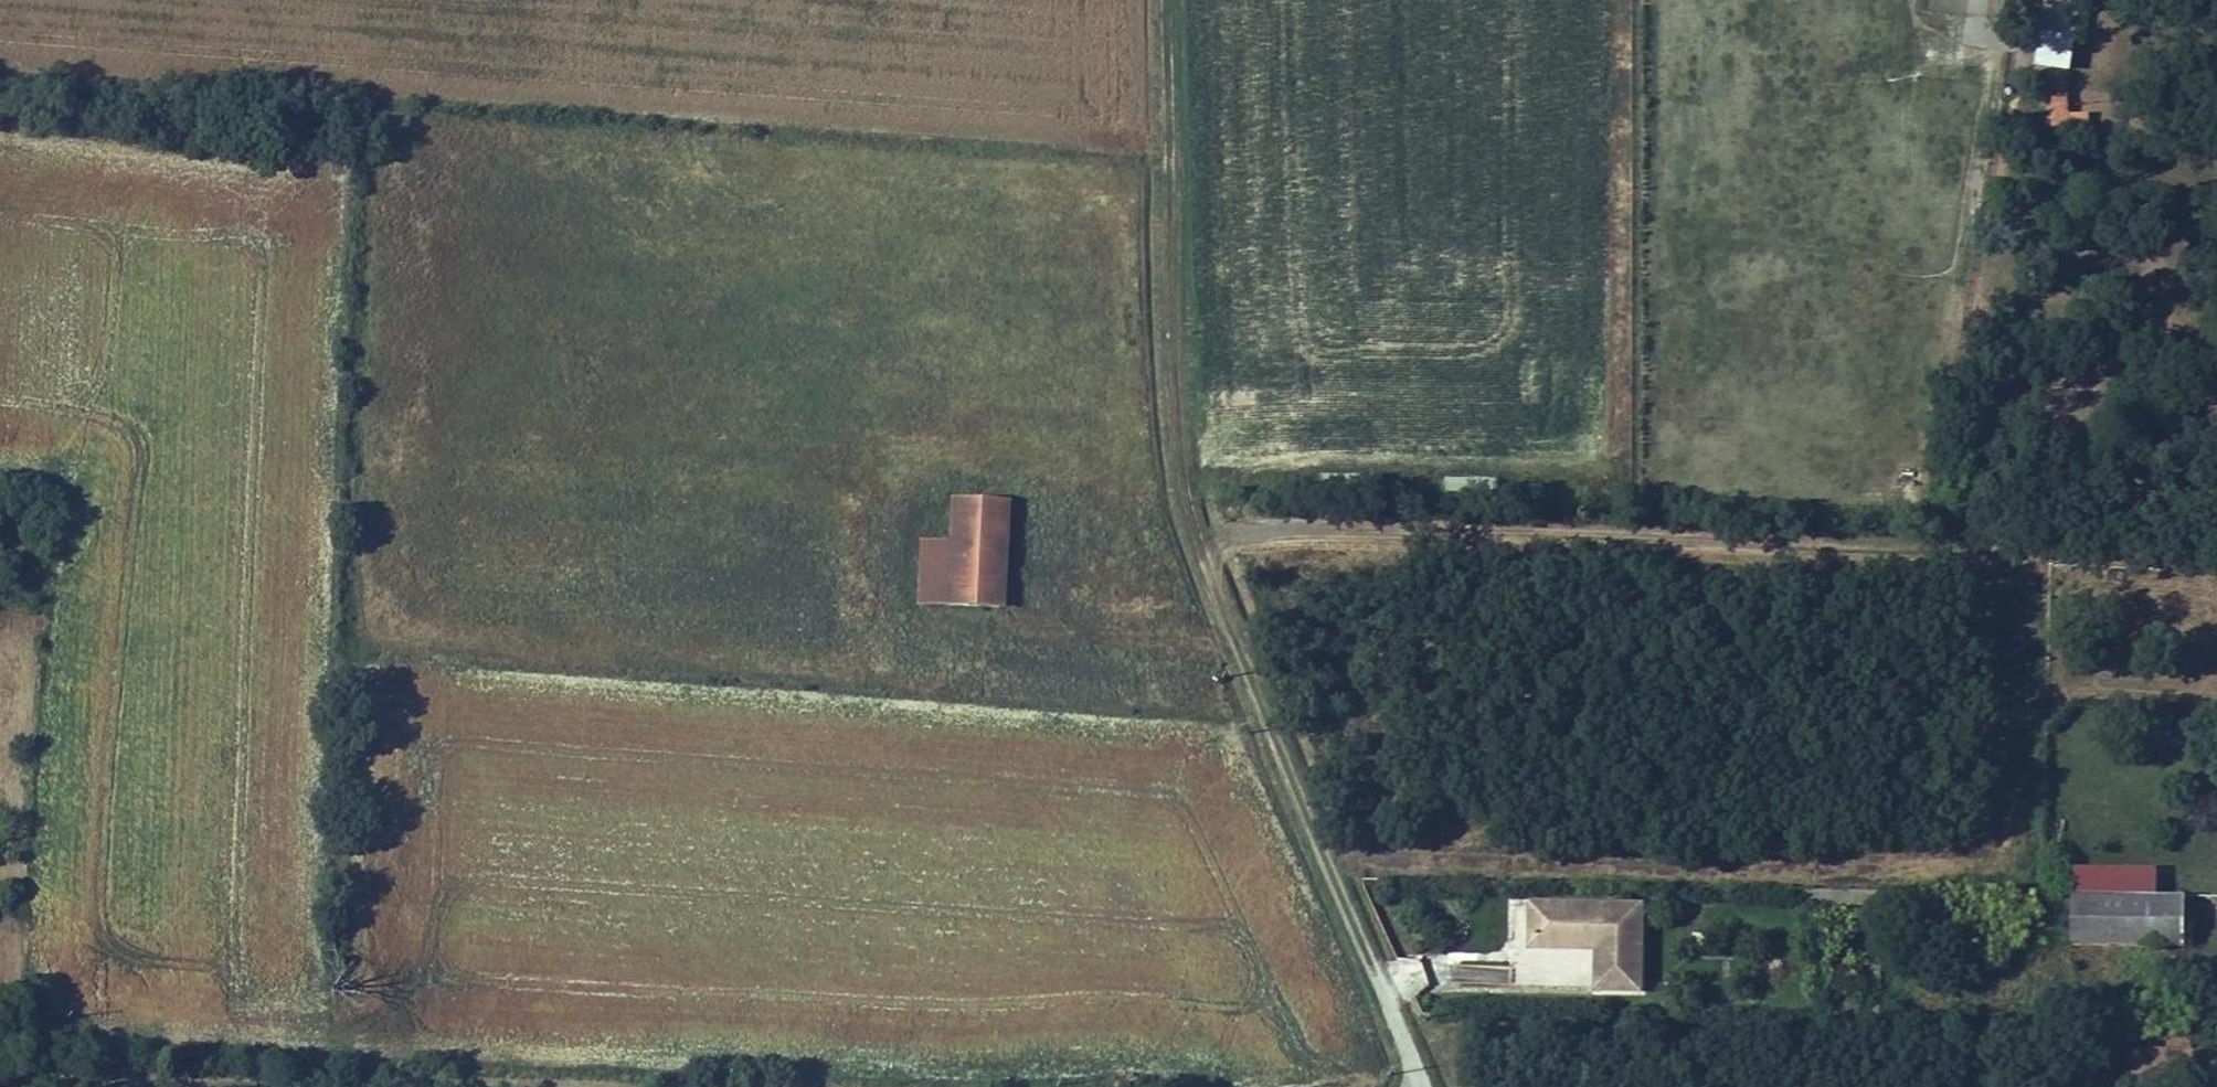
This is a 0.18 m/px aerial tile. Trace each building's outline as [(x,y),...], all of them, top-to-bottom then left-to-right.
[(2048,5),(2043,63),(2070,65),(2075,7),(2048,5)] [(2046,85),(2047,130),(2067,129),(2067,85),(2046,85)] [(946,504),(945,546),(944,571),(915,570),(914,606),(963,608),(964,600),(987,601),(989,548),(998,548),(999,507),(946,504)] [(945,546),(916,545),(915,570),(944,571),(945,546)] [(998,548),(989,548),(987,601),(964,600),(963,608),(996,610),(998,548)] [(2216,938),(2216,890),(2132,889),(2132,937),(2216,938)] [(1539,928),(1519,928),(1520,947),(1592,946),(1592,989),(1628,988),(1629,908),(1539,909),(1539,928)] [(1520,909),(1519,928),(1539,928),(1539,909),(1520,909)] [(1397,961),(1399,991),(1422,990),(1420,960),(1397,961)] [(1491,961),(1490,1000),(1527,1000),(1527,962),(1491,961)]
